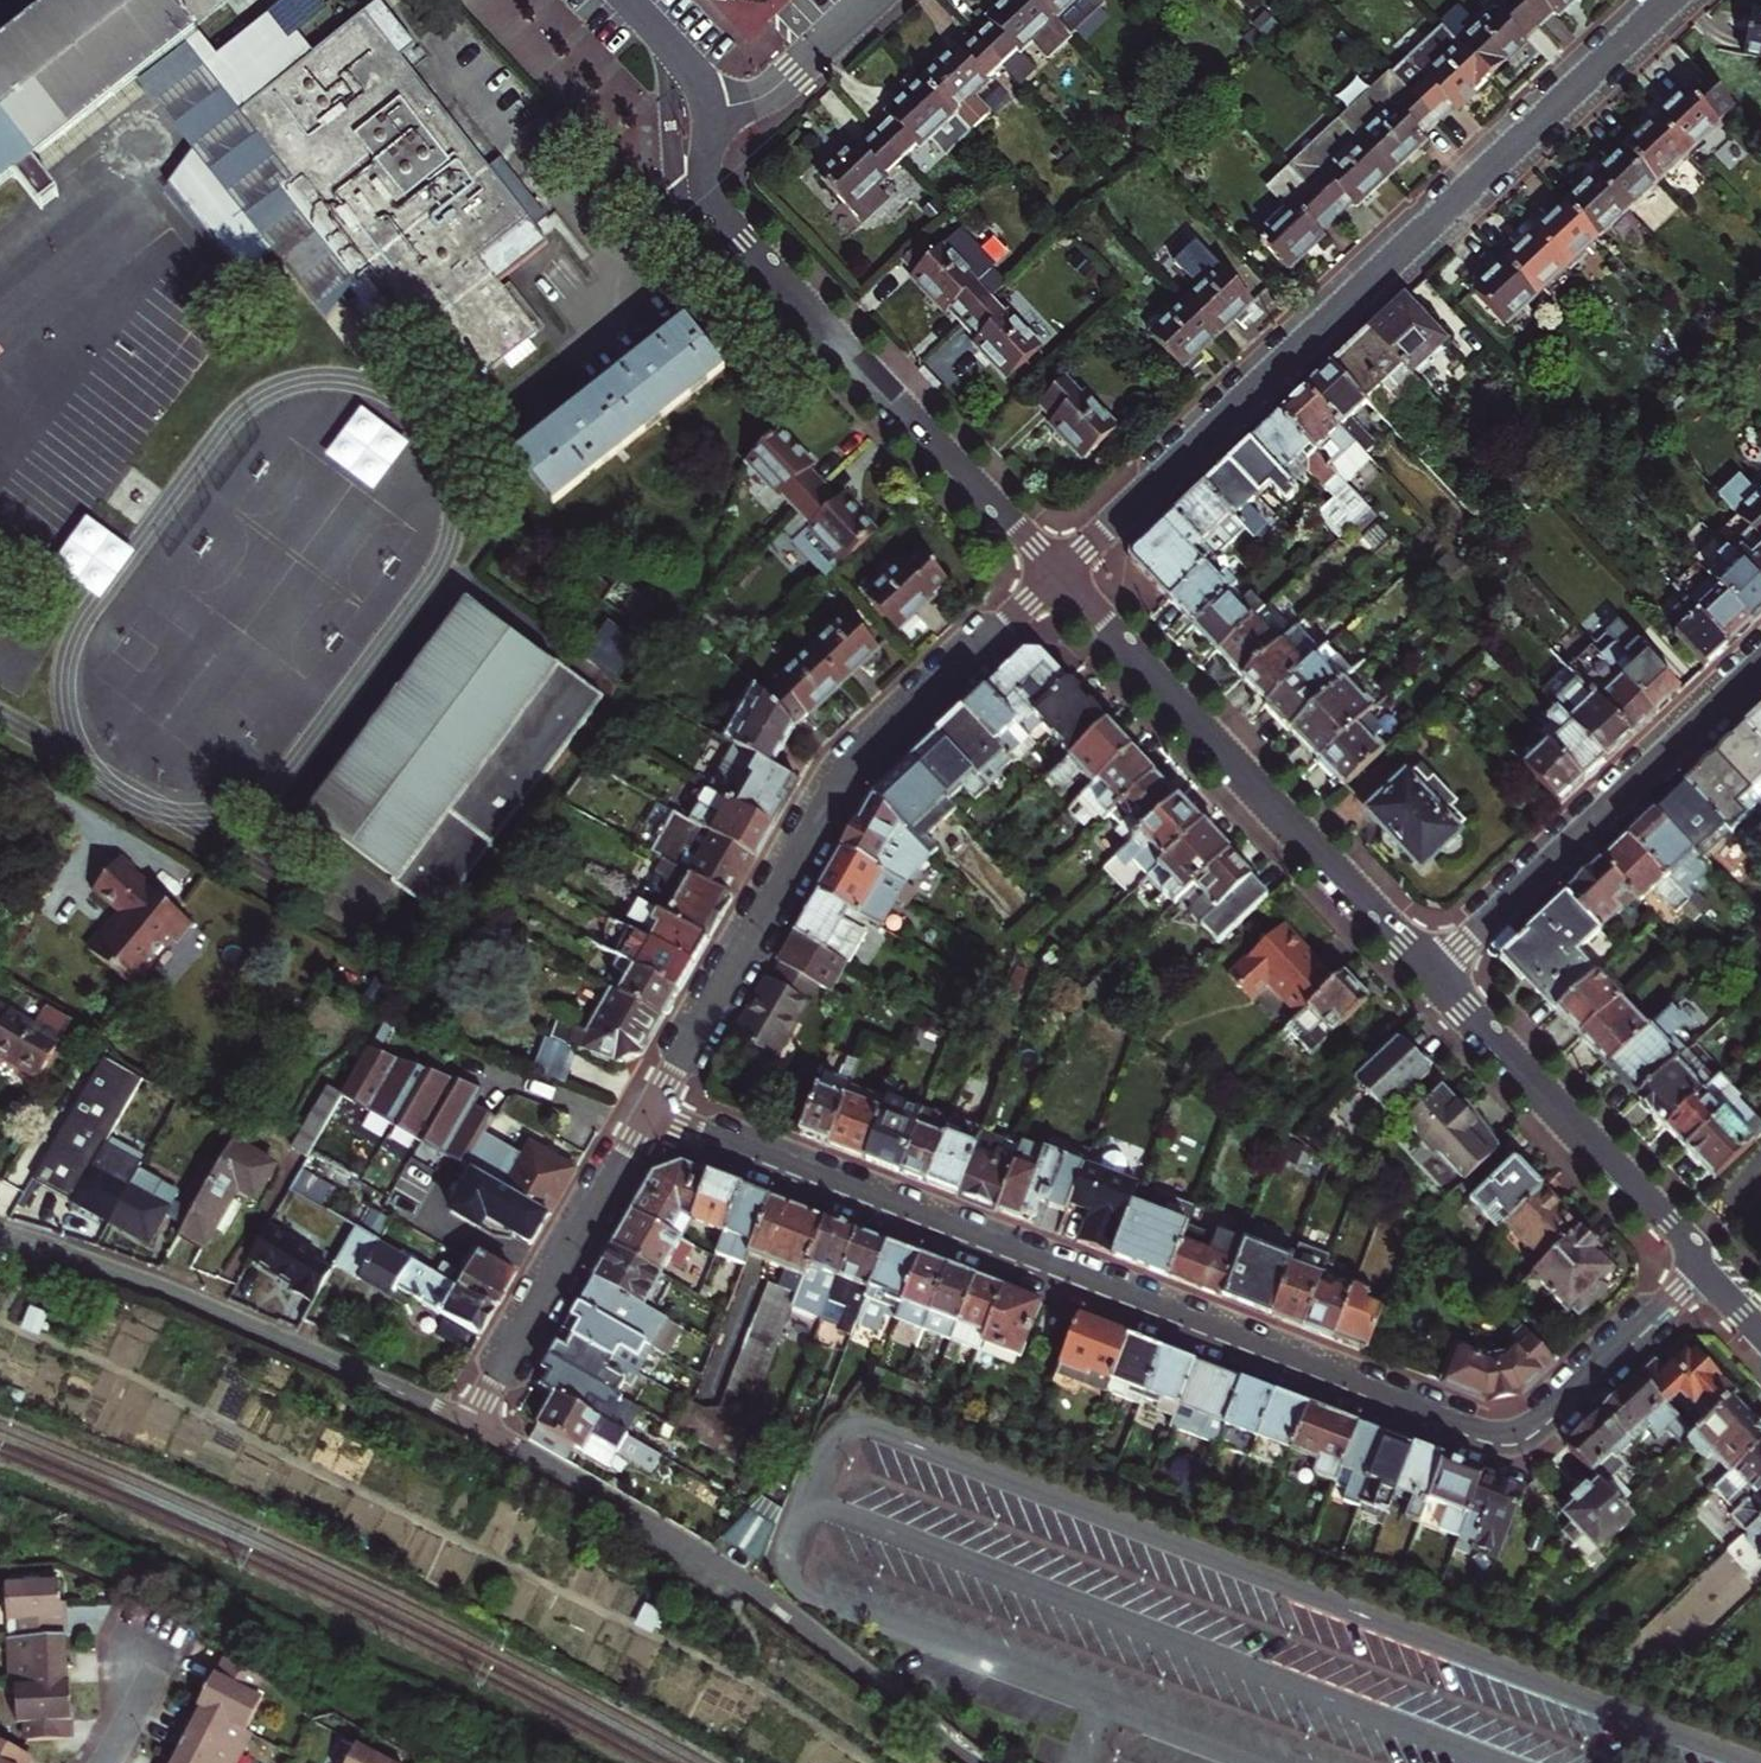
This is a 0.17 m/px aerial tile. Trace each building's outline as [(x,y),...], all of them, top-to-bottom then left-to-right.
[(0,50),(0,193),(16,180),(44,214),(60,201),(46,183),(33,167),(134,86),(197,36),(199,35),(195,29),(231,0),(63,0),(0,50)] [(986,20),(990,25),(975,39),(1001,66),(1017,82),(1033,67),(1017,50),(1028,40),(1045,58),(1069,35),(1036,0),(1007,0),(986,20)] [(1069,35),(1103,3),(1100,0),(1036,0),(1069,35)] [(1442,28),(1489,78),(1525,44),(1521,40),(1537,25),(1513,0),(1509,0),(1478,30),(1459,10),(1441,27),(1442,28)] [(1537,25),(1553,10),(1556,14),(1571,0),(1513,0),(1537,25)] [(363,13),(373,26),(387,14),(377,2),(363,13)] [(386,309),(413,342),(430,328),(476,385),(505,361),(530,341),(545,329),(510,285),(504,290),(499,284),(549,243),(536,227),(488,168),(400,58),(414,47),(387,14),(373,26),(363,13),(312,55),(275,10),(215,59),(251,104),(233,119),(280,177),(265,189),(349,294),(356,303),(348,310),(362,328),(386,309)] [(1752,12),(1744,56),(1760,60),(1760,14),(1752,12)] [(1435,121),(1450,107),(1454,111),(1489,78),(1442,28),(1392,76),(1410,94),(1435,121)] [(251,104),(215,59),(197,36),(134,86),(147,102),(195,158),(201,149),(284,253),(275,260),(326,325),(349,294),(265,189),(280,177),(233,119),(251,104)] [(975,39),(960,53),(956,48),(921,81),(968,132),(988,112),(971,93),(1001,66),(975,39)] [(1339,121),(1359,142),(1388,173),(1423,140),(1419,135),(1435,121),(1410,94),(1392,76),(1390,74),(1339,121)] [(1704,75),(1657,121),(1687,152),(1734,107),(1704,75)] [(874,134),(900,161),(927,135),(945,153),(968,132),(921,81),(885,115),(890,120),(874,134)] [(134,86),(33,167),(46,183),(147,102),(134,86)] [(1333,216),(1348,202),(1352,207),(1388,173),(1359,142),(1339,121),(1289,169),(1308,190),(1333,216)] [(1657,121),(1627,150),(1656,181),(1687,152),(1657,121)] [(855,144),(819,178),(864,226),(900,191),(885,175),(900,161),(874,134),(860,148),(855,144)] [(275,260),(284,253),(201,149),(195,158),(170,191),(244,285),(275,260)] [(1656,181),(1627,150),(1597,178),(1627,209),(1656,181)] [(536,227),(547,218),(500,158),(488,168),(536,227)] [(1285,212),(1257,239),(1285,269),(1321,235),(1317,230),(1333,216),(1308,190),(1289,169),(1265,191),(1285,212)] [(1627,209),(1597,178),(1575,199),(1566,207),(1596,239),(1627,209)] [(1596,239),(1566,207),(1535,236),(1565,268),(1586,248),(1596,239)] [(910,275),(944,311),(948,307),(963,323),(990,298),(1005,284),(991,268),(994,266),(961,229),(910,275)] [(1535,236),(1505,265),(1535,296),(1565,268),(1535,236)] [(1503,325),(1535,296),(1505,265),(1474,293),(1503,325)] [(1187,304),(1215,334),(1250,301),(1222,271),(1187,304)] [(1403,297),(1367,331),(1401,367),(1410,377),(1446,342),(1403,297)] [(1038,349),(990,298),(963,323),(978,339),(974,343),(1006,379),(1038,349)] [(1215,334),(1187,304),(1152,337),(1180,367),(1215,334)] [(710,319),(694,332),(684,320),(521,452),(557,499),(723,370),(715,359),(731,345),(710,319)] [(1401,367),(1367,331),(1329,366),(1364,403),(1401,367)] [(530,341),(505,361),(512,369),(537,349),(530,341)] [(1364,403),(1329,366),(1304,390),(1339,427),(1355,444),(1358,447),(1368,437),(1349,417),(1364,403)] [(1115,430),(1066,378),(1039,403),(1054,419),(1049,424),(1082,459),(1115,430)] [(1313,451),(1339,427),(1304,390),(1278,414),(1313,451)] [(1313,451),(1278,414),(1247,443),(1280,478),(1312,513),(1336,540),(1368,510),(1329,468),(1313,451)] [(1329,468),(1355,444),(1339,427),(1313,451),(1329,468)] [(805,471),(809,467),(777,433),(746,463),(793,512),(820,487),(805,471)] [(1280,478),(1247,443),(1225,463),(1258,498),(1282,525),(1289,519),(1265,492),(1280,478)] [(1225,463),(1200,487),(1226,514),(1241,530),(1244,533),(1256,522),(1245,509),(1258,498),(1225,463)] [(820,487),(793,512),(808,528),(793,542),(826,578),(872,535),(838,498),(834,501),(820,487)] [(1226,514),(1200,487),(1171,514),(1196,542),(1226,514)] [(1734,514),(1753,534),(1760,543),(1760,489),(1734,514)] [(1187,551),(1196,542),(1171,514),(1133,550),(1133,565),(1167,601),(1202,567),(1187,551)] [(1730,555),(1760,588),(1760,543),(1753,534),(1730,555)] [(1716,540),(1692,563),(1703,574),(1706,578),(1730,555),(1725,549),(1716,540)] [(907,559),(906,558),(870,592),(900,624),(937,591),(935,589),(951,575),(922,545),(907,559)] [(1730,555),(1706,578),(1749,623),(1760,611),(1760,588),(1730,555)] [(1186,631),(1191,627),(1227,593),(1202,567),(1167,601),(1182,618),(1178,622),(1186,631)] [(1749,623),(1706,578),(1703,574),(1692,585),(1704,598),(1692,609),(1726,645),(1749,623)] [(1667,582),(1675,591),(1682,585),(1674,576),(1667,582)] [(1216,654),(1266,606),(1267,605),(1255,591),(1242,603),(1230,590),(1227,593),(1191,627),(1216,654)] [(462,597),(299,809),(386,875),(383,879),(429,915),(597,694),(551,660),(549,662),(462,597)] [(1726,645),(1692,609),(1683,600),(1660,622),(1702,667),(1726,645)] [(1240,680),(1290,632),(1266,606),(1216,654),(1240,680)] [(810,648),(840,680),(872,650),(842,618),(810,648)] [(1614,643),(1599,656),(1654,713),(1678,690),(1647,657),(1649,655),(1617,620),(1604,632),(1614,643)] [(613,677),(635,644),(607,625),(585,657),(613,677)] [(1264,705),(1321,651),(1297,626),(1290,632),(1240,680),(1264,705)] [(1288,731),(1351,671),(1327,646),(1321,651),(1264,705),(1288,731)] [(1654,713),(1599,656),(1590,646),(1566,669),(1573,677),(1580,684),(1629,737),(1654,713)] [(767,701),(790,726),(840,680),(810,648),(778,679),(784,685),(767,701)] [(1023,654),(1002,674),(1035,711),(1065,683),(1039,654),(1023,654)] [(1288,731),(1316,761),(1347,732),(1360,720),(1371,710),(1367,705),(1375,696),(1351,671),(1288,731)] [(1002,674),(982,693),(1016,729),(1032,715),(1035,711),(1002,674)] [(1573,677),(1547,700),(1554,708),(1580,684),(1573,677)] [(1065,683),(1035,711),(1032,715),(1040,724),(1050,735),(1084,704),(1084,703),(1065,683)] [(1554,708),(1558,712),(1604,760),(1620,745),(1629,737),(1580,684),(1554,708)] [(1027,740),(1025,738),(1016,729),(982,693),(962,712),(1003,756),(1006,760),(1027,740)] [(767,701),(739,750),(767,766),(790,726),(767,701)] [(1084,704),(1050,735),(1070,756),(1104,725),(1084,704)] [(1003,756),(962,712),(936,737),(985,791),(995,781),(986,772),(1003,756)] [(1604,760),(1558,712),(1549,721),(1554,726),(1541,738),(1547,744),(1582,781),(1604,760)] [(1745,727),(1760,744),(1760,713),(1745,727)] [(1032,715),(1016,729),(1025,738),(1040,724),(1032,715)] [(1360,720),(1347,732),(1362,747),(1367,742),(1375,736),(1360,720)] [(1104,725),(1070,756),(1055,771),(1048,777),(1061,791),(1076,777),(1085,788),(1127,749),(1104,725)] [(1745,727),(1715,755),(1760,804),(1760,744),(1745,727)] [(1316,761),(1341,788),(1378,753),(1367,742),(1362,747),(1347,732),(1316,761)] [(985,791),(936,737),(910,762),(952,806),(967,790),(976,799),(985,791)] [(1006,760),(1012,766),(1032,746),(1027,740),(1006,760)] [(1582,781),(1547,744),(1521,767),(1557,804),(1582,781)] [(1127,749),(1085,788),(1078,796),(1100,821),(1107,815),(1151,775),(1127,749)] [(767,766),(739,750),(712,795),(770,829),(796,783),(767,766)] [(1760,804),(1715,755),(1697,772),(1684,785),(1728,831),(1730,833),(1760,804)] [(872,797),(902,827),(929,854),(931,855),(937,849),(925,836),(955,809),(952,806),(910,762),(872,797)] [(1457,833),(1454,830),(1463,822),(1450,808),(1455,803),(1431,775),(1424,781),(1413,769),(1403,778),(1402,777),(1365,812),(1418,869),(1457,833)] [(1107,815),(1131,842),(1174,800),(1151,775),(1107,815)] [(1728,831),(1684,785),(1653,814),(1696,859),(1728,831)] [(689,822),(753,859),(770,829),(712,795),(704,809),(698,806),(689,822)] [(842,849),(878,870),(902,827),(872,797),(842,849)] [(1152,855),(1160,864),(1199,827),(1174,800),(1131,842),(1127,845),(1143,864),(1152,855)] [(689,822),(661,806),(637,847),(660,860),(669,845),(682,852),(674,868),(729,900),(753,859),(689,822)] [(1696,859),(1653,814),(1627,838),(1680,893),(1706,869),(1696,859)] [(902,827),(878,870),(904,885),(916,864),(923,864),(929,854),(902,827)] [(1171,906),(1175,902),(1226,855),(1199,827),(1160,864),(1144,878),(1171,906)] [(1684,897),(1680,893),(1627,838),(1602,862),(1640,902),(1655,888),(1656,889),(1655,892),(1665,903),(1670,903),(1673,899),(1677,903),(1684,897)] [(878,870),(842,849),(817,892),(866,920),(880,928),(899,895),(904,885),(878,870)] [(1226,855),(1175,902),(1197,925),(1220,950),(1266,907),(1270,903),(1247,878),(1226,855)] [(112,866),(127,879),(131,873),(116,861),(112,866)] [(1605,937),(1640,902),(1602,862),(1566,895),(1605,937)] [(101,936),(85,956),(134,996),(148,977),(142,972),(166,943),(172,948),(188,929),(127,879),(112,866),(89,895),(121,921),(105,940),(101,936)] [(729,900),(674,868),(672,867),(657,894),(648,889),(639,905),(646,908),(705,942),(729,900)] [(899,895),(909,901),(915,891),(904,885),(899,895)] [(866,920),(817,892),(793,934),(846,964),(847,965),(865,934),(860,931),(866,920)] [(1595,974),(1599,970),(1585,956),(1605,937),(1566,895),(1502,955),(1556,1012),(1595,974)] [(705,942),(646,908),(631,935),(690,968),(705,942)] [(606,954),(621,929),(606,920),(603,925),(601,932),(601,940),(602,944),(599,949),(606,954)] [(1268,980),(1271,983),(1304,952),(1302,949),(1306,945),(1286,924),(1231,974),(1251,996),(1268,980)] [(690,968),(631,935),(621,929),(606,954),(618,960),(675,994),(690,968)] [(846,964),(793,934),(778,960),(782,962),(818,983),(831,991),(846,964)] [(1316,956),(1308,948),(1304,952),(1312,960),(1316,956)] [(1271,983),(1300,1014),(1337,979),(1316,956),(1312,960),(1304,952),(1271,983)] [(675,994),(618,960),(603,986),(661,1019),(675,994)] [(768,977),(735,1033),(774,1056),(818,983),(782,962),(773,979),(768,977)] [(1595,974),(1556,1012),(1578,1036),(1618,999),(1595,974)] [(1369,1007),(1340,976),(1337,979),(1300,1014),(1290,1023),(1318,1053),(1369,1007)] [(571,1001),(550,1040),(574,1049),(613,1063),(640,1054),(661,1019),(603,986),(589,1011),(571,1001)] [(892,993),(884,1008),(910,1023),(919,1008),(892,993)] [(1618,999),(1578,1036),(1607,1067),(1646,1030),(1618,999)] [(1607,1067),(1636,1097),(1675,1060),(1694,1042),(1666,1012),(1646,1030),(1607,1067)] [(30,1087),(64,1032),(39,1016),(26,1036),(0,1020),(0,1069),(30,1087)] [(1311,1060),(1318,1053),(1290,1023),(1284,1029),(1311,1060)] [(541,1036),(528,1074),(560,1086),(574,1049),(550,1040),(541,1036)] [(1393,1037),(1349,1078),(1378,1109),(1420,1070),(1413,1062),(1415,1061),(1401,1046),(1393,1037)] [(1402,1045),(1401,1046),(1415,1061),(1413,1062),(1420,1070),(1422,1068),(1426,1065),(1402,1045)] [(368,1048),(341,1095),(473,1171),(547,1213),(548,1213),(566,1183),(574,1169),(529,1142),(520,1158),(481,1136),(490,1120),(492,1117),(472,1106),(481,1090),(368,1048)] [(102,1151),(143,1080),(106,1057),(35,1178),(110,1224),(139,1173),(102,1151)] [(799,1134),(828,1145),(845,1098),(859,1060),(853,1057),(849,1066),(844,1064),(839,1077),(823,1072),(799,1134)] [(1693,1078),(1675,1060),(1636,1097),(1664,1127),(1716,1079),(1705,1067),(1693,1078)] [(1420,1070),(1378,1109),(1382,1112),(1425,1071),(1424,1070),(1422,1068),(1420,1070)] [(1716,1079),(1664,1127),(1684,1149),(1723,1112),(1714,1102),(1727,1091),(1716,1079)] [(1440,1085),(1402,1121),(1433,1154),(1436,1152),(1463,1180),(1489,1156),(1467,1132),(1475,1123),(1440,1085)] [(288,1152),(303,1161),(324,1125),(338,1099),(323,1090),(288,1152)] [(882,1112),(845,1098),(828,1145),(864,1158),(882,1112)] [(864,1158),(900,1172),(922,1113),(886,1100),(882,1112),(864,1158)] [(950,1120),(923,1110),(922,1113),(900,1172),(926,1182),(945,1133),(950,1120)] [(1723,1112),(1684,1149),(1713,1180),(1752,1143),(1723,1112)] [(995,1209),(1020,1143),(982,1128),(975,1145),(957,1194),(995,1209)] [(957,1194),(975,1145),(945,1133),(926,1182),(957,1194)] [(995,1209),(1020,1219),(1022,1213),(1030,1216),(1035,1216),(1037,1216),(1038,1215),(1035,1211),(1037,1206),(1063,1216),(1068,1203),(1083,1164),(1085,1158),(1069,1152),(1068,1156),(1022,1138),(1020,1143),(995,1209)] [(213,1230),(217,1232),(253,1170),(269,1179),(276,1167),(234,1142),(196,1205),(189,1218),(181,1232),(204,1245),(213,1230)] [(1083,1164),(1068,1203),(1089,1211),(1078,1241),(1112,1254),(1130,1207),(1138,1185),(1122,1178),(1126,1168),(1126,1164),(1125,1159),(1122,1156),(1119,1154),(1114,1153),(1110,1154),(1106,1157),(1104,1161),(1100,1170),(1083,1164)] [(1539,1189),(1511,1160),(1460,1209),(1467,1217),(1476,1208),(1482,1215),(1492,1205),(1506,1220),(1539,1189)] [(682,1214),(690,1217),(706,1175),(679,1164),(654,1173),(632,1212),(670,1235),(682,1214)] [(253,1170),(217,1232),(226,1236),(253,1189),(260,1194),(269,1179),(253,1170)] [(531,1241),(547,1213),(473,1171),(450,1210),(479,1226),(486,1215),(531,1241)] [(196,1205),(139,1173),(110,1224),(147,1246),(170,1207),(189,1218),(196,1205)] [(740,1188),(706,1175),(690,1217),(724,1230),(740,1188)] [(742,1266),(746,1254),(767,1198),(740,1188),(724,1230),(714,1255),(742,1266)] [(1578,1230),(1539,1189),(1506,1220),(1501,1224),(1540,1265),(1578,1230)] [(823,1219),(767,1198),(746,1254),(764,1262),(766,1284),(717,1410),(700,1410),(689,1404),(675,1431),(730,1463),(791,1303),(823,1219)] [(1112,1254),(1169,1276),(1187,1228),(1130,1207),(1112,1254)] [(670,1235),(632,1212),(612,1246),(660,1275),(668,1261),(679,1267),(691,1247),(680,1241),(670,1235)] [(821,1314),(828,1298),(853,1231),(823,1219),(791,1303),(821,1314)] [(315,1257),(265,1228),(246,1260),(294,1288),(291,1293),(312,1305),(330,1273),(312,1263),(315,1257)] [(1219,1241),(1187,1228),(1169,1276),(1192,1286),(1220,1296),(1242,1241),(1223,1233),(1219,1241)] [(1578,1230),(1540,1265),(1528,1276),(1565,1314),(1570,1310),(1576,1317),(1601,1293),(1594,1285),(1609,1271),(1592,1252),(1596,1248),(1578,1230)] [(353,1231),(333,1266),(377,1291),(382,1282),(394,1289),(477,1336),(493,1309),(458,1290),(447,1284),(433,1276),(409,1263),(388,1251),(376,1244),(353,1231)] [(883,1242),(853,1231),(828,1298),(821,1314),(820,1318),(839,1325),(836,1333),(847,1338),(853,1323),(867,1285),(883,1242)] [(918,1256),(883,1242),(867,1285),(853,1323),(873,1331),(880,1314),(893,1319),(896,1312),(918,1256)] [(593,1279),(641,1307),(660,1275),(612,1246),(593,1279)] [(1271,1315),(1300,1327),(1321,1273),(1327,1257),(1298,1246),(1271,1315)] [(513,1275),(473,1252),(470,1257),(462,1271),(467,1274),(458,1290),(493,1309),(513,1275)] [(921,1330),(946,1267),(918,1256),(896,1312),(893,1319),(921,1330)] [(441,1263),(433,1276),(447,1284),(454,1271),(441,1263)] [(949,1341),(975,1278),(946,1267),(921,1330),(949,1341)] [(1300,1327),(1332,1339),(1351,1288),(1352,1285),(1321,1273),(1300,1327)] [(1002,1288),(975,1278),(949,1341),(976,1351),(980,1341),(1002,1288)] [(682,1332),(641,1307),(593,1279),(577,1305),(644,1343),(668,1356),(682,1332)] [(1038,1302),(1002,1288),(980,1341),(1017,1355),(1038,1302)] [(1351,1288),(1332,1339),(1343,1343),(1365,1351),(1380,1311),(1359,1303),(1363,1293),(1351,1288)] [(577,1305),(570,1317),(579,1322),(571,1335),(609,1357),(617,1342),(638,1354),(644,1343),(577,1305)] [(1091,1322),(1076,1316),(1055,1371),(1105,1390),(1108,1383),(1126,1335),(1091,1322)] [(570,1317),(563,1330),(571,1335),(579,1322),(570,1317)] [(1450,1359),(1441,1380),(1488,1398),(1519,1392),(1554,1359),(1520,1323),(1507,1335),(1512,1342),(1502,1350),(1499,1348),(1485,1350),(1483,1353),(1469,1348),(1467,1343),(1460,1341),(1453,1346),(1449,1352),(1450,1359)] [(571,1335),(563,1330),(555,1344),(563,1349),(571,1335)] [(563,1349),(555,1344),(547,1356),(622,1400),(638,1374),(609,1357),(571,1335),(563,1349)] [(1148,1385),(1162,1349),(1126,1335),(1108,1383),(1129,1391),(1143,1396),(1148,1385)] [(1194,1361),(1162,1349),(1148,1385),(1161,1390),(1157,1402),(1175,1409),(1175,1408),(1194,1361)] [(1680,1392),(1709,1422),(1733,1399),(1736,1396),(1695,1352),(1690,1355),(1686,1351),(1660,1372),(1653,1363),(1638,1377),(1666,1406),(1680,1392)] [(541,1387),(553,1395),(602,1423),(612,1406),(617,1409),(622,1400),(547,1356),(540,1369),(548,1374),(541,1387)] [(1241,1379),(1194,1361),(1175,1408),(1190,1413),(1185,1426),(1218,1438),(1223,1425),(1241,1379)] [(540,1369),(532,1383),(541,1387),(548,1374),(540,1369)] [(1603,1410),(1633,1442),(1647,1428),(1656,1438),(1677,1418),(1666,1406),(1638,1377),(1603,1410)] [(1274,1392),(1241,1379),(1223,1425),(1218,1438),(1250,1451),(1256,1438),(1274,1392)] [(1307,1405),(1274,1392),(1256,1438),(1289,1452),(1307,1405)] [(527,1438),(562,1458),(570,1446),(608,1469),(626,1437),(602,1423),(553,1395),(527,1438)] [(1733,1399),(1709,1422),(1694,1436),(1689,1440),(1708,1460),(1714,1454),(1732,1473),(1760,1446),(1760,1429),(1733,1399)] [(1357,1424),(1307,1405),(1289,1452),(1288,1453),(1316,1464),(1311,1476),(1333,1485),(1339,1470),(1357,1424)] [(1604,1486),(1626,1466),(1617,1456),(1633,1442),(1603,1410),(1566,1445),(1599,1480),(1604,1486)] [(1669,1435),(1681,1448),(1689,1440),(1694,1436),(1682,1423),(1669,1435)] [(1339,1470),(1333,1485),(1346,1490),(1341,1502),(1356,1508),(1358,1502),(1385,1434),(1357,1424),(1339,1470)] [(1413,1445),(1385,1434),(1358,1502),(1386,1513),(1391,1501),(1413,1445)] [(1443,1457),(1413,1445),(1391,1501),(1406,1507),(1401,1519),(1416,1525),(1443,1457)] [(1732,1473),(1715,1489),(1736,1512),(1730,1518),(1746,1534),(1760,1520),(1760,1446),(1732,1473)] [(1481,1471),(1443,1457),(1416,1525),(1433,1532),(1434,1530),(1455,1538),(1456,1535),(1481,1471)] [(1193,1502),(1206,1469),(1188,1462),(1174,1495),(1193,1502)] [(1521,1487),(1481,1471),(1456,1535),(1455,1538),(1451,1549),(1467,1556),(1472,1543),(1497,1553),(1500,1544),(1506,1547),(1512,1532),(1506,1530),(1522,1487),(1521,1487)] [(1564,1514),(1572,1522),(1562,1532),(1572,1542),(1582,1533),(1596,1548),(1632,1515),(1622,1504),(1611,1493),(1604,1486),(1599,1480),(1589,1490),(1585,1486),(1573,1498),(1577,1502),(1564,1514)] [(1616,1488),(1611,1493),(1622,1504),(1627,1499),(1616,1488)] [(758,1561),(773,1525),(748,1511),(719,1539),(758,1561)] [(1746,1534),(1727,1552),(1745,1570),(1753,1562),(1757,1552),(1760,1554),(1760,1520),(1746,1534)] [(50,1605),(48,1584),(0,1587),(0,1624),(12,1623),(13,1641),(48,1639),(47,1621),(51,1621),(50,1605)] [(55,1604),(50,1605),(51,1621),(47,1621),(48,1639),(56,1639),(57,1639),(56,1620),(55,1604)] [(3,1691),(9,1690),(59,1688),(57,1663),(56,1639),(48,1639),(13,1641),(0,1641),(3,1691)] [(197,1709),(200,1710),(246,1734),(263,1701),(251,1695),(258,1680),(225,1663),(218,1677),(214,1675),(206,1690),(197,1709)] [(59,1688),(9,1690),(11,1728),(20,1727),(21,1745),(61,1743),(59,1726),(63,1725),(62,1713),(61,1688),(59,1688)] [(200,1710),(188,1732),(178,1752),(198,1762),(237,1762),(251,1737),(246,1734),(200,1710)] [(22,1755),(0,1743),(0,1762),(18,1762),(22,1755)] [(357,1747),(353,1755),(349,1762),(387,1762),(357,1747)] [(178,1752),(172,1762),(198,1762),(178,1752)] [(30,1758),(22,1755),(18,1762),(27,1762),(30,1758)]
